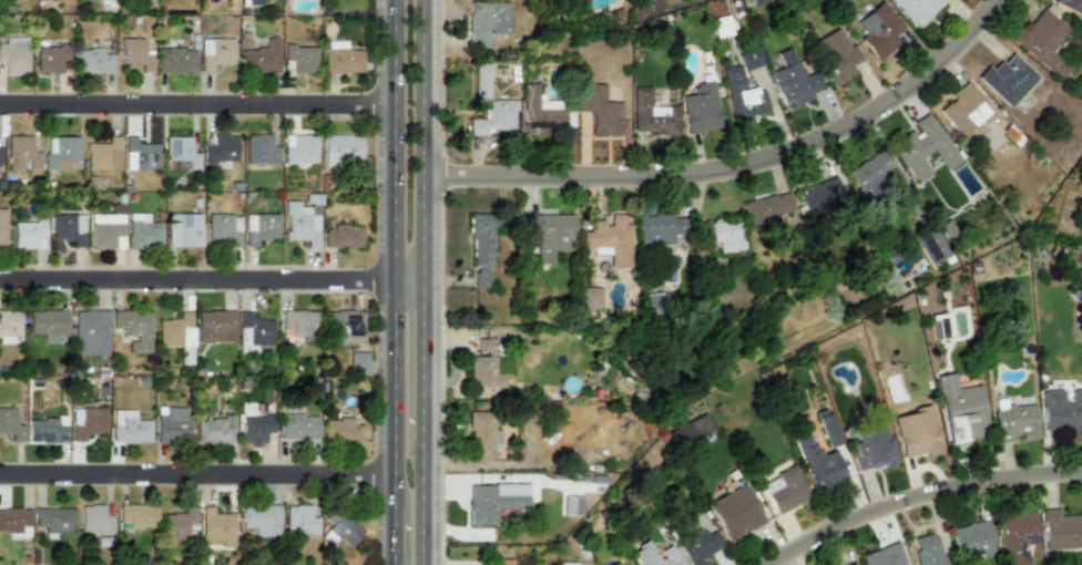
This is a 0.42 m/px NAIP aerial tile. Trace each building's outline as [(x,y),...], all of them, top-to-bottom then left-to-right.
[(904,28),(882,0),(856,21),(866,33),(859,38),(877,60),(899,43),(893,36),(904,28)] [(917,28),(945,0),(944,0),(888,0),(917,28)] [(1052,3),(1081,18),(1081,0),(1053,0),(1052,3)] [(470,2),(469,48),(488,49),(488,34),(508,34),(509,3),(470,2)] [(1012,42),(1059,80),(1070,66),(1051,50),(1068,29),(1040,6),(1012,42)] [(730,36),(729,16),(713,17),(714,37),(730,36)] [(862,61),(854,44),(847,47),(839,28),(813,40),(834,84),(856,74),(852,66),(862,61)] [(27,74),(27,37),(4,37),(4,43),(0,43),(0,62),(3,62),(3,74),(27,74)] [(277,73),(278,37),(265,37),(265,48),(241,48),(241,72),(277,73)] [(143,38),(120,38),(120,64),(141,64),(141,71),(152,71),(152,49),(143,49),(143,38)] [(201,38),(200,71),(212,71),(212,64),(232,64),(233,38),(201,38)] [(324,72),(363,73),(363,50),(346,49),(346,40),(324,40),(324,72)] [(62,72),(62,63),(69,63),(69,47),(37,45),(35,71),(62,72)] [(316,45),(284,45),(284,73),(315,74),(316,45)] [(744,72),(764,65),(757,47),(737,55),(744,72)] [(785,109),(813,98),(810,92),(822,87),(814,70),(803,75),(791,47),(776,53),(782,67),(770,72),(785,109)] [(112,53),(102,53),(103,49),(75,48),(74,72),(112,73),(112,53)] [(157,73),(195,72),(195,48),(157,49),(157,73)] [(987,65),(976,77),(1008,108),(1037,77),(1011,52),(993,71),(987,65)] [(475,99),(490,99),(490,63),(475,63),(475,99)] [(722,69),(735,125),(752,121),(750,116),(769,112),(763,86),(746,90),(740,65),(722,69)] [(996,115),(967,81),(951,95),(954,98),(939,111),(965,142),(996,115)] [(681,96),(686,133),(720,128),(714,82),(691,85),(692,94),(681,96)] [(577,111),(591,111),(590,135),(621,136),(622,102),(604,101),(605,84),(578,83),(577,111)] [(524,136),(550,135),(550,130),(563,130),(563,100),(537,101),(537,84),(522,84),(523,98),(524,136)] [(677,136),(678,107),(650,106),(650,87),(632,87),(632,131),(661,131),(661,136),(677,136)] [(515,131),(515,100),(485,100),(485,119),(468,119),(469,136),(485,136),(485,131),(515,131)] [(931,174),(921,158),(933,151),(945,170),(959,161),(929,112),(913,122),(917,129),(901,140),(903,144),(894,150),(915,183),(931,174)] [(361,158),(360,134),(323,134),(323,166),(338,166),(338,158),(361,158)] [(31,135),(7,135),(8,172),(21,172),(21,170),(40,168),(40,152),(32,152),(31,135)] [(119,135),(106,135),(108,143),(85,144),(86,170),(120,168),(119,135)] [(204,145),(204,161),(236,162),(236,135),(213,135),(213,145),(204,145)] [(245,163),(278,164),(278,146),(270,146),(272,135),(246,135),(245,163)] [(317,162),(316,135),(283,135),(284,162),(317,162)] [(44,136),(45,168),(55,168),(55,161),(80,160),(79,136),(44,136)] [(124,168),(157,168),(157,143),(135,143),(135,136),(123,136),(124,168)] [(165,136),(165,160),(187,160),(187,168),(200,168),(198,152),(191,153),(191,136),(165,136)] [(892,168),(885,151),(847,167),(860,197),(886,186),(881,173),(892,168)] [(797,191),(807,217),(846,202),(836,175),(797,191)] [(743,204),(749,225),(794,212),(787,190),(743,204)] [(298,205),(298,199),(283,201),(284,239),(306,239),(306,247),(318,246),(318,205),(298,205)] [(83,246),(83,214),(51,213),(50,239),(72,239),(72,246),(83,246)] [(161,223),(147,223),(147,213),(127,213),(127,247),(161,247),(161,223)] [(201,246),(200,213),(166,213),(167,246),(201,246)] [(278,238),(277,213),(244,214),(245,247),(256,246),(256,239),(278,238)] [(123,214),(90,214),(90,248),(123,248),(123,214)] [(241,214),(207,214),(207,243),(239,244),(241,214)] [(472,288),(490,288),(490,267),(493,267),(493,214),(472,214),(472,288)] [(531,240),(536,240),(536,263),(552,264),(552,251),(573,252),(574,215),(532,214),(531,240)] [(630,267),(630,224),(624,224),(624,214),(610,214),(610,221),(589,221),(589,232),(581,232),(581,256),(609,256),(609,267),(630,267)] [(638,215),(638,244),(673,243),(673,235),(684,235),(684,218),(672,218),(672,214),(638,215)] [(740,219),(706,223),(708,243),(717,242),(718,253),(743,250),(740,219)] [(43,220),(12,222),(13,248),(44,248),(43,220)] [(361,224),(333,224),(333,228),(324,228),(323,247),(361,247),(361,224)] [(916,236),(932,263),(949,252),(934,226),(916,236)] [(601,287),(580,287),(580,309),(600,310),(601,287)] [(65,309),(28,310),(28,333),(65,333),(65,309)] [(74,309),(73,356),(106,356),(108,310),(74,309)] [(0,310),(0,343),(13,343),(13,336),(20,336),(20,310),(0,310)] [(150,353),(150,310),(111,310),(111,328),(121,328),(121,337),(127,337),(127,353),(150,353)] [(157,346),(192,347),(193,310),(180,310),(180,319),(159,319),(157,346)] [(196,342),(235,341),(234,310),(195,311),(196,342)] [(256,345),(272,345),(272,319),(252,319),(251,310),(238,311),(238,353),(256,352),(256,345)] [(315,310),(279,310),(280,339),(316,338),(315,310)] [(363,342),(361,310),(327,310),(327,343),(363,342)] [(950,337),(945,313),(930,316),(935,340),(950,337)] [(367,370),(367,352),(349,351),(349,369),(367,370)] [(503,374),(494,374),(495,357),(471,356),(469,387),(502,388),(503,374)] [(979,385),(956,388),(954,373),(936,375),(946,443),(987,437),(979,385)] [(1071,389),(1071,403),(1063,403),(1063,389),(1041,390),(1042,429),(1070,428),(1070,437),(1081,437),(1081,389),(1071,389)] [(1036,440),(1035,406),(993,407),(994,442),(1036,440)] [(0,407),(0,433),(7,433),(7,441),(23,441),(23,424),(14,424),(14,408),(0,407)] [(104,408),(71,407),(71,441),(83,441),(83,433),(104,433),(104,408)] [(187,407),(164,407),(164,413),(155,413),(155,441),(186,442),(187,407)] [(925,456),(940,453),(930,407),(893,415),(902,457),(924,453),(925,456)] [(150,419),(135,419),(135,409),(111,410),(112,442),(151,442),(150,419)] [(492,462),(493,412),(469,411),(468,461),(492,462)] [(841,443),(831,412),(817,417),(828,447),(841,443)] [(712,430),(704,413),(665,433),(674,449),(712,430)] [(242,415),(242,443),(265,442),(264,432),(273,432),(273,414),(242,415)] [(317,440),(317,415),(279,414),(279,439),(317,440)] [(65,418),(29,417),(29,442),(65,442),(65,418)] [(195,443),(234,443),(234,418),(195,418),(195,443)] [(321,440),(361,441),(361,424),(353,424),(353,419),(321,418),(321,440)] [(793,439),(813,492),(846,479),(835,449),(818,456),(810,432),(793,439)] [(809,499),(794,466),(760,481),(775,514),(809,499)] [(527,484),(469,485),(469,524),(495,524),(495,509),(508,509),(508,510),(527,510),(527,484)] [(727,542),(764,523),(743,484),(706,503),(727,542)] [(80,504),(80,533),(112,533),(112,514),(103,514),(103,504),(80,504)] [(119,528),(156,527),(155,504),(118,504),(119,528)] [(253,536),(278,535),(278,504),(241,505),(241,527),(253,527),(253,536)] [(284,505),(285,533),(317,531),(317,516),(310,516),(310,504),(284,505)] [(320,535),(329,542),(336,535),(348,546),(363,531),(334,504),(321,517),(329,525),(320,535)] [(201,505),(200,545),(233,545),(234,513),(212,513),(212,506),(201,505)] [(163,513),(164,540),(196,538),(195,506),(183,506),(183,513),(163,513)] [(13,532),(14,538),(30,538),(29,507),(0,508),(0,532),(13,532)] [(33,508),(33,525),(43,525),(43,538),(54,538),(54,532),(73,531),(73,507),(33,508)] [(1058,515),(1058,509),(1042,509),(1044,550),(1081,549),(1080,515),(1058,515)] [(1035,512),(998,514),(1001,564),(1030,564),(1029,557),(1038,557),(1035,512)] [(995,555),(987,520),(951,528),(956,554),(967,552),(969,561),(995,555)] [(711,526),(679,547),(691,564),(699,564),(703,563),(701,559),(723,545),(711,526)] [(918,564),(945,564),(937,532),(911,539),(918,564)] [(655,553),(647,539),(631,548),(641,564),(682,564),(671,545),(655,553)] [(906,564),(897,541),(860,556),(864,564),(904,564),(906,564)]
